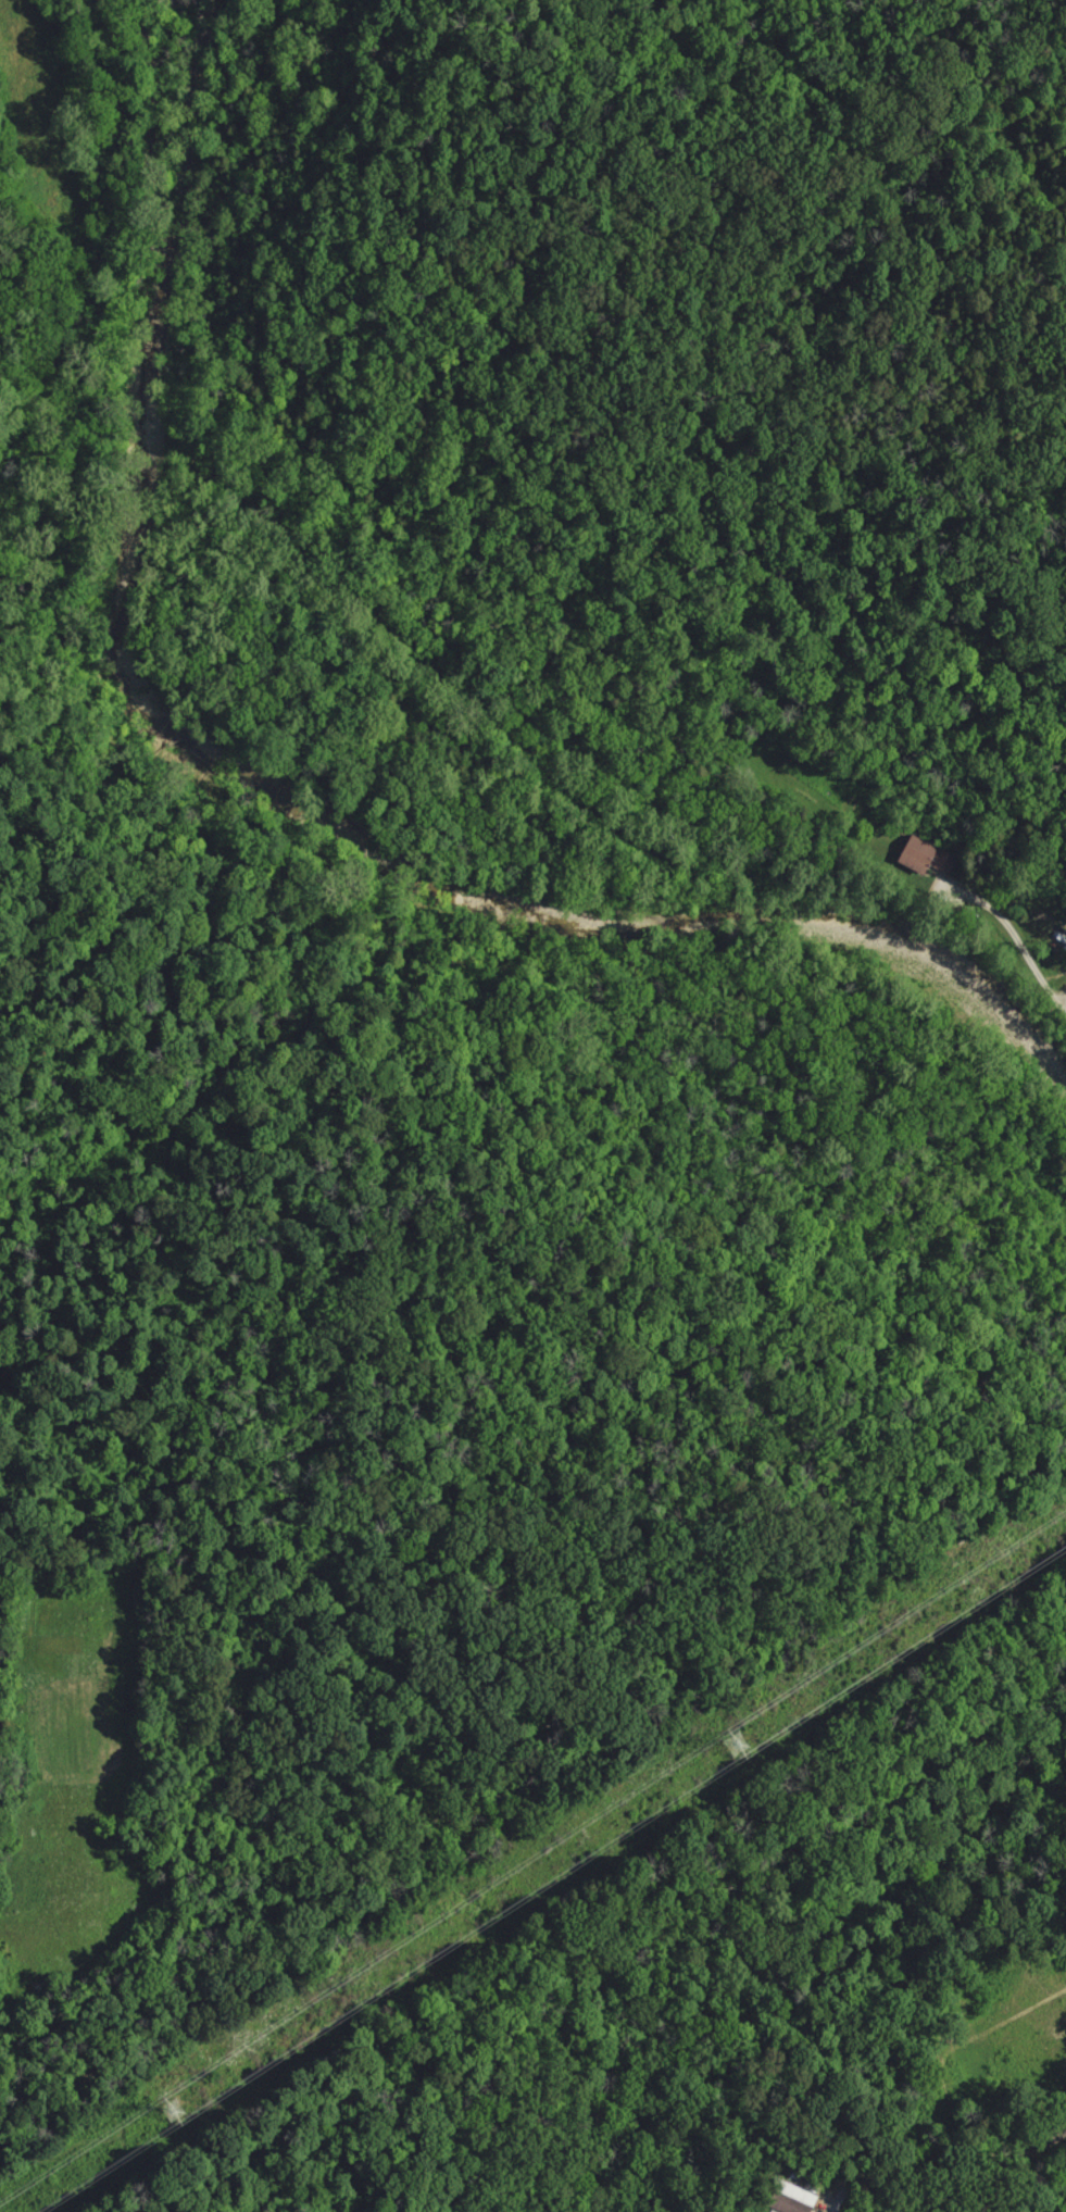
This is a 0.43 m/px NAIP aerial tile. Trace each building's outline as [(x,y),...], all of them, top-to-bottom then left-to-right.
[(959,855),(914,835),(903,859),(948,880),(959,855)] [(780,2177),(768,2205),(784,2211),(815,2211),(822,2196),(780,2177)]
